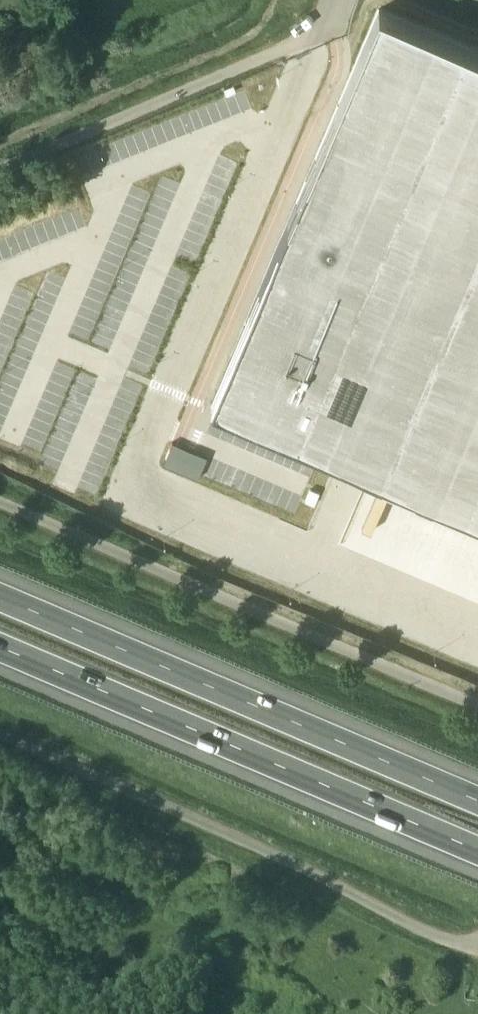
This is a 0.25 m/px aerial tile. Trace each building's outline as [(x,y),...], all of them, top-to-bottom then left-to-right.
[(378,11),(365,42),(231,357),(211,403),(297,440),(477,517),(477,52),(420,27),(389,14),(379,9),(378,11)]
